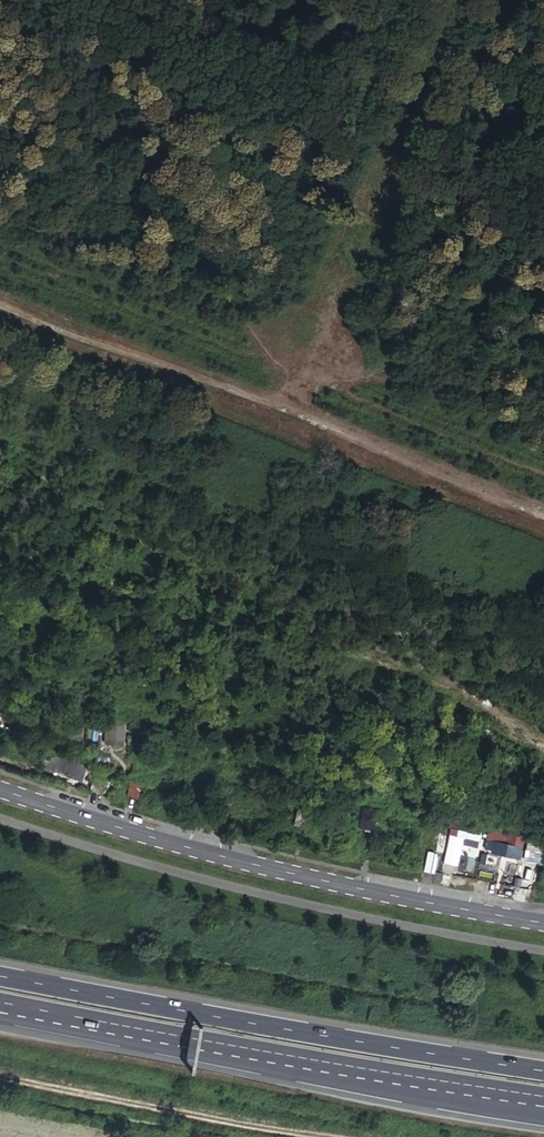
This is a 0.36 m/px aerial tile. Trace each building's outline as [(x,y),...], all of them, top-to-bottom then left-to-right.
[(106,718),(104,742),(125,744),(127,720),(106,718)] [(120,744),(118,761),(137,763),(139,746),(120,744)] [(94,748),(78,747),(78,761),(94,761),(94,748)] [(192,777),(196,763),(189,761),(185,776),(192,777)] [(181,777),(183,767),(175,764),(173,774),(181,777)] [(108,781),(82,774),(81,779),(65,774),(61,787),(102,799),(108,781)] [(123,813),(127,797),(115,794),(111,810),(123,813)] [(158,819),(161,802),(150,799),(146,816),(158,819)] [(229,809),(228,814),(225,828),(230,829),(234,810),(229,809)] [(228,814),(210,810),(207,824),(225,828),(228,814)] [(250,824),(236,821),(235,829),(248,832),(250,824)] [(375,828),(365,824),(362,830),(356,849),(370,853),(375,836),(375,828)] [(446,865),(451,838),(437,836),(436,841),(440,842),(438,855),(434,854),(432,862),(446,865)] [(494,839),(490,851),(519,860),(523,847),(494,839)] [(543,880),(543,878),(543,856),(525,852),(522,863),(516,862),(513,873),(543,880)] [(480,864),(477,874),(488,876),(490,866),(480,864)] [(448,878),(446,893),(457,895),(459,880),(448,878)] [(509,888),(500,887),(499,901),(507,902),(509,888)]
